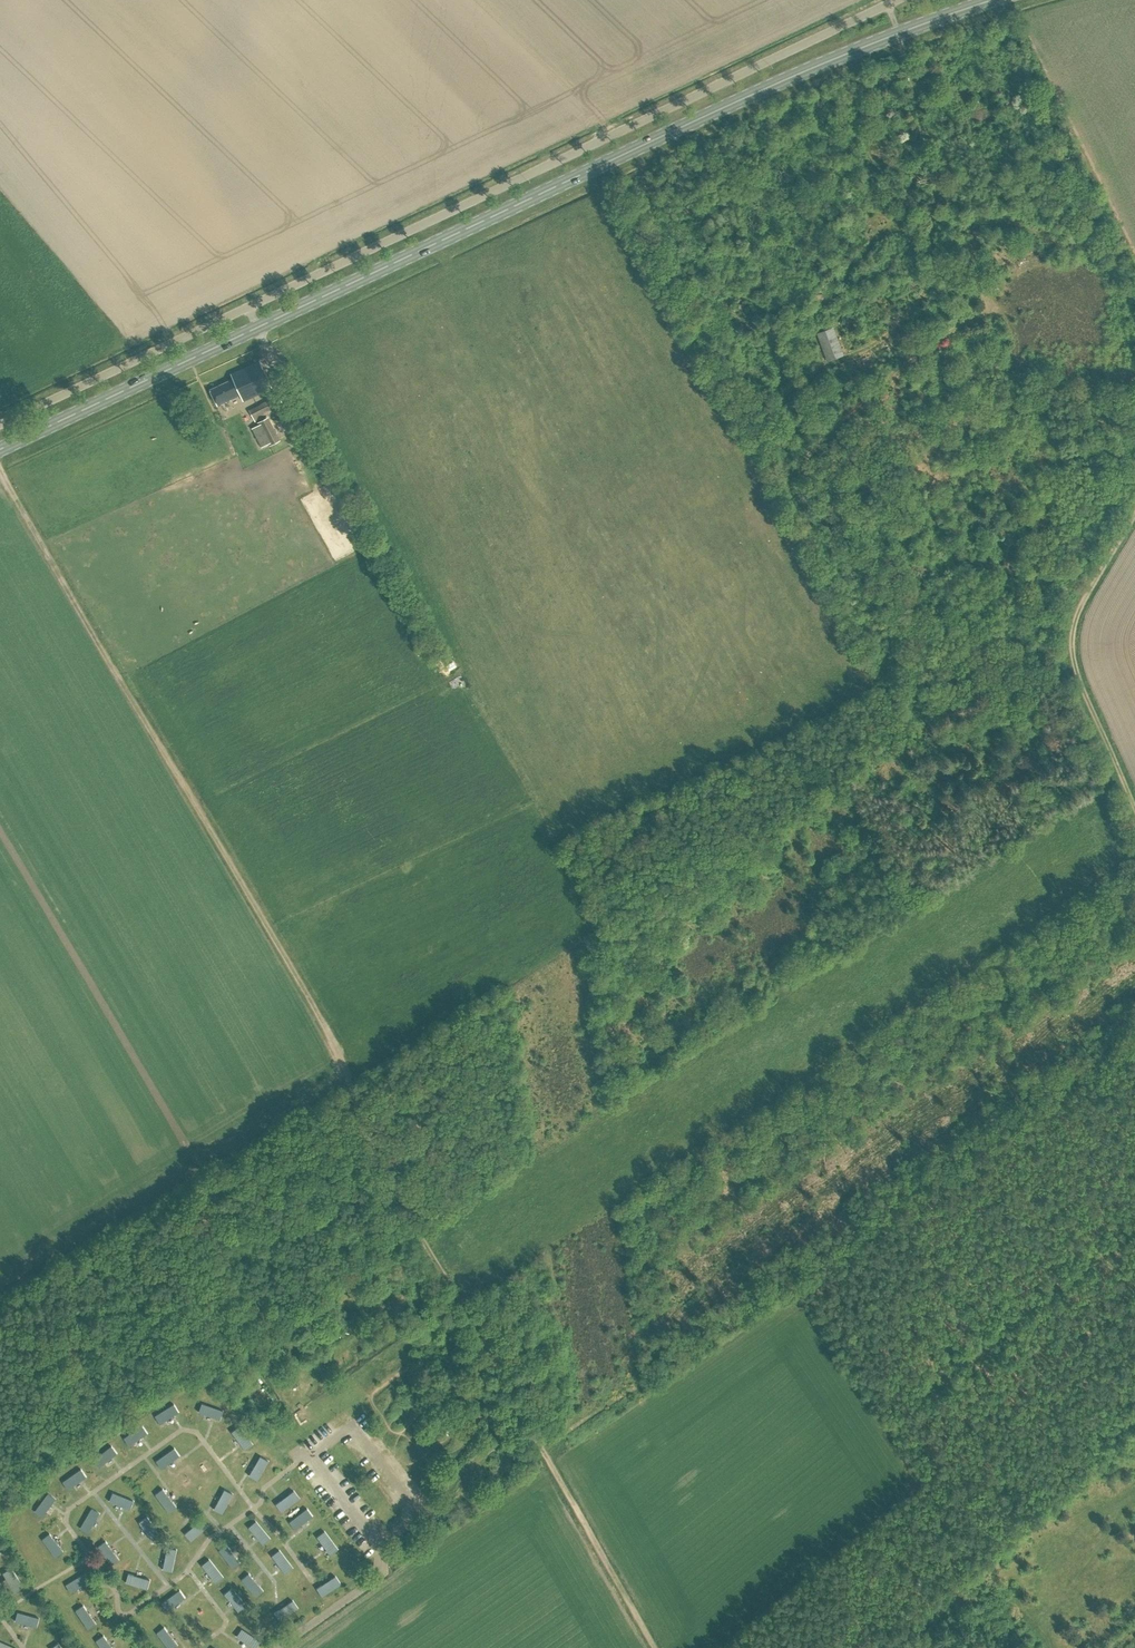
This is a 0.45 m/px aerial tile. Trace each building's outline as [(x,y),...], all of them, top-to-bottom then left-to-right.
[(831,327),(818,332),(828,361),(842,356),(831,327)] [(210,390),(217,406),(241,395),(243,401),(272,388),(260,361),(231,374),(233,379),(210,390)] [(249,410),(255,421),(284,406),(278,395),(249,410)] [(258,422),(268,443),(270,446),(278,441),(267,417),(258,422)] [(223,1409),(202,1402),(199,1411),(220,1418),(223,1409)] [(178,1410),(174,1403),(155,1415),(159,1422),(178,1410)] [(143,1424),(123,1438),(128,1445),(148,1431),(143,1424)] [(252,1443),(239,1425),(231,1431),(245,1448),(252,1443)] [(317,1438),(308,1439),(309,1447),(318,1447),(317,1438)] [(111,1444),(94,1458),(100,1466),(117,1452),(111,1444)] [(181,1453),(176,1446),(156,1460),(161,1467),(181,1453)] [(268,1461),(260,1456),(249,1475),(257,1479),(268,1461)] [(193,1468),(205,1489),(213,1484),(202,1463),(193,1468)] [(63,1481),(67,1488),(86,1475),(81,1468),(63,1481)] [(164,1470),(146,1483),(150,1488),(167,1474),(164,1470)] [(324,1480),(316,1486),(322,1493),(330,1487),(324,1480)] [(156,1494),(168,1512),(177,1505),(163,1488),(156,1494)] [(225,1488),(213,1508),(222,1513),(233,1493),(225,1488)] [(276,1503),(281,1511),(300,1497),(294,1489),(276,1503)] [(331,1491),(325,1495),(330,1503),(336,1499),(331,1491)] [(34,1510),(42,1516),(56,1498),(47,1492),(34,1510)] [(133,1500),(113,1492),(108,1501),(130,1508),(133,1500)] [(139,1503),(124,1517),(131,1525),(146,1510),(139,1503)] [(80,1526),(88,1532),(99,1512),(91,1507),(80,1526)] [(289,1521),(294,1528),(313,1514),(308,1507),(289,1521)] [(30,1510),(14,1521),(20,1529),(35,1517),(30,1510)] [(147,1516),(139,1521),(152,1539),(160,1534),(147,1516)] [(202,1519),(184,1532),(191,1540),(208,1525),(202,1519)] [(270,1538),(256,1520),(249,1526),(263,1544),(270,1538)] [(249,1528),(241,1533),(252,1552),(260,1547),(249,1528)] [(317,1536),(330,1554),(338,1548),(325,1530),(317,1536)] [(49,1532),(42,1538),(56,1556),(63,1550),(49,1532)] [(106,1540),(98,1546),(111,1564),(119,1558),(106,1540)] [(219,1549),(233,1568),(240,1563),(226,1544),(219,1549)] [(177,1548),(168,1546),(162,1568),(172,1570),(177,1548)] [(279,1549),(271,1555),(285,1573),(293,1567),(279,1549)] [(222,1579),(208,1559),(201,1564),(215,1584),(222,1579)] [(3,1572),(16,1592),(23,1588),(10,1567),(3,1572)] [(89,1579),(84,1572),(66,1584),(71,1591),(89,1579)] [(151,1579),(128,1572),(125,1582),(148,1588),(151,1579)] [(249,1573),(242,1579),(257,1598),(264,1593),(249,1573)] [(316,1589),(321,1596),(341,1583),(336,1576),(316,1589)] [(162,1602),(167,1608),(186,1594),(181,1588),(162,1602)] [(225,1592),(239,1612),(245,1607),(231,1588),(225,1592)] [(293,1600),(274,1614),(278,1620),(298,1607),(293,1600)] [(84,1604),(75,1609),(88,1628),(96,1623),(84,1604)] [(162,1605),(142,1615),(147,1624),(167,1614),(162,1605)] [(195,1627),(211,1613),(208,1609),(191,1623),(195,1627)] [(39,1617),(17,1611),(15,1620),(37,1626),(39,1617)] [(168,1647),(174,1647),(178,1645),(164,1626),(156,1632),(168,1647)] [(237,1636),(255,1647),(260,1640),(242,1628),(237,1636)] [(34,1645),(55,1634),(52,1630),(31,1641),(34,1645)] [(101,1647),(113,1647),(103,1634),(95,1640),(101,1647)]
